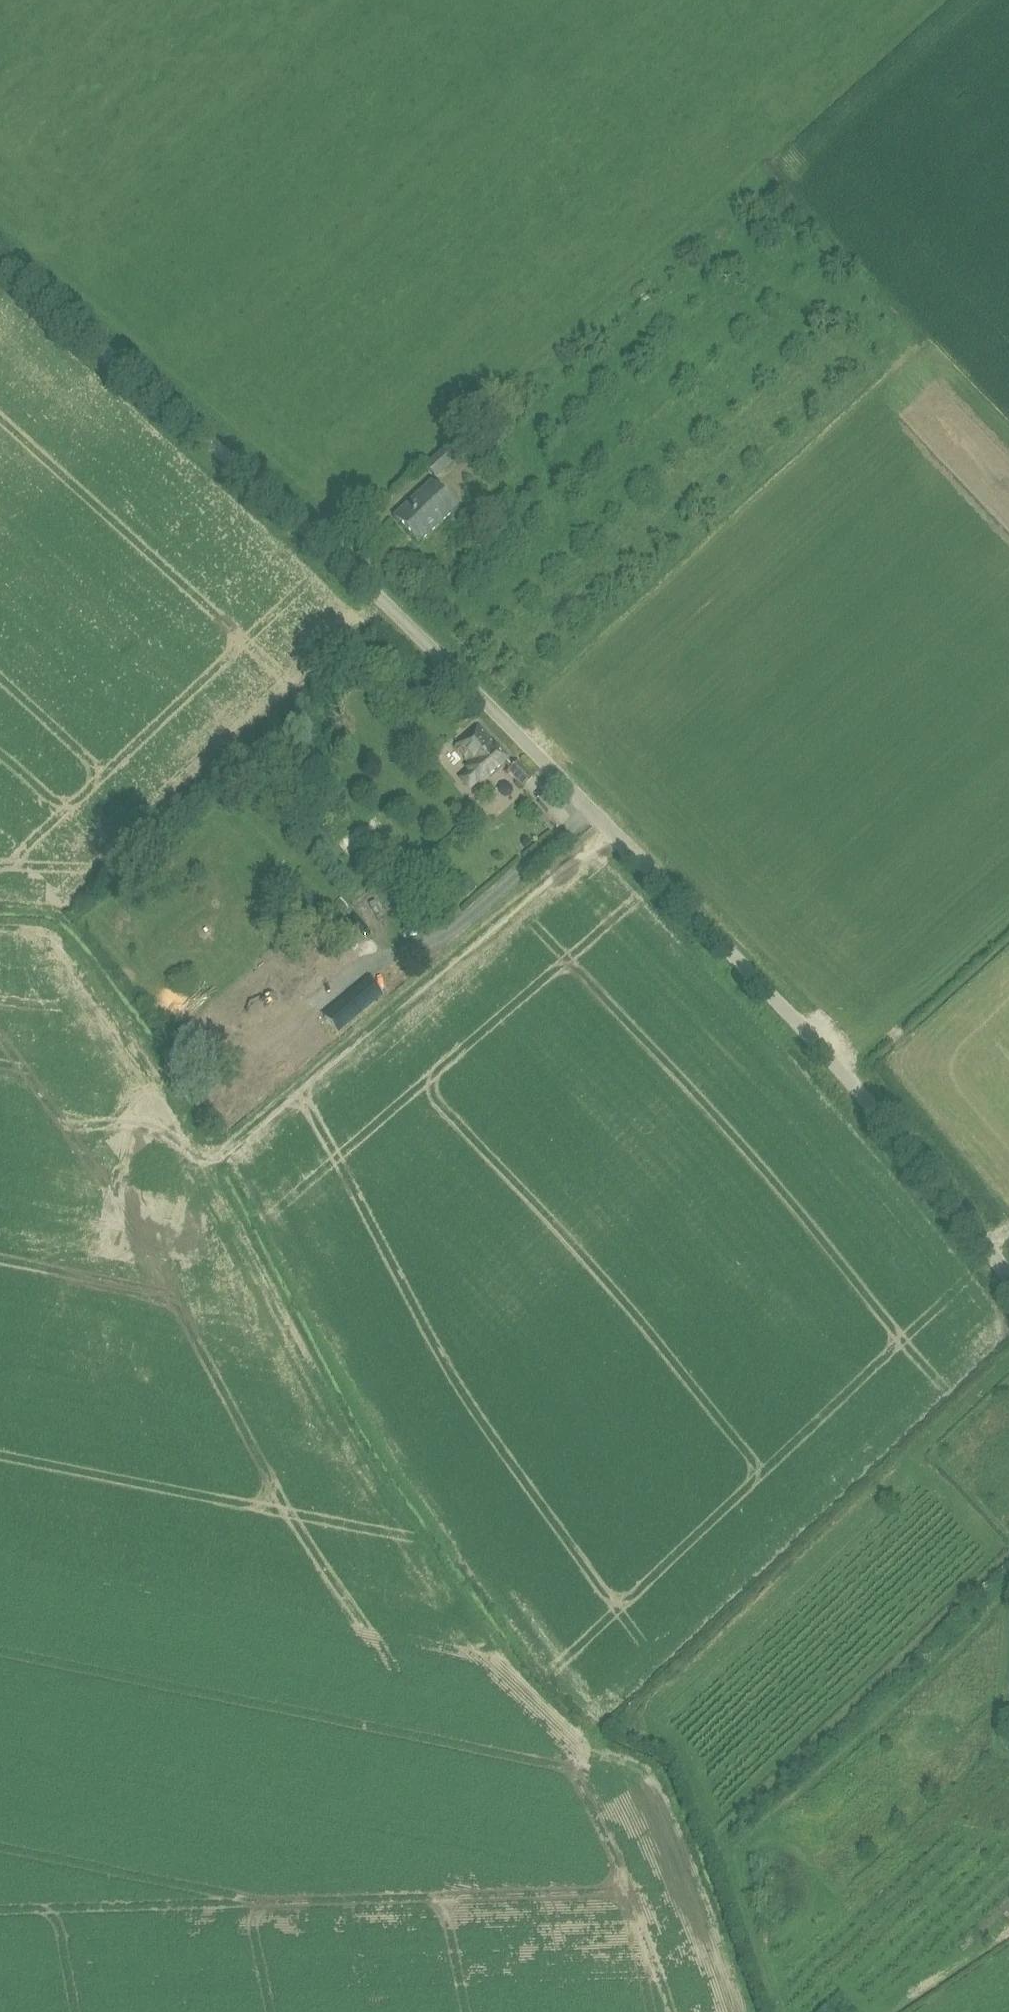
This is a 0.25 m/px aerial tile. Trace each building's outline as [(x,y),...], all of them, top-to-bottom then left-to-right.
[(436,480),(460,457),(448,444),(423,465),(436,480)] [(455,509),(430,482),(392,517),(417,544),(455,509)] [(455,746),(471,764),(464,770),(466,773),(461,777),(470,787),(478,780),(480,782),(508,758),(479,725),(455,746)] [(523,789),(532,777),(518,761),(507,771),(523,789)]
